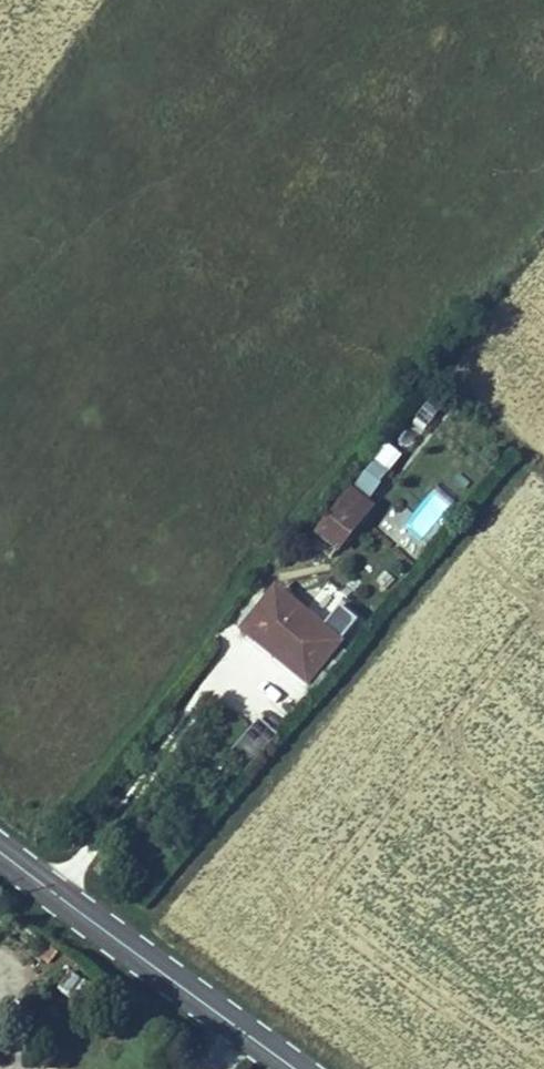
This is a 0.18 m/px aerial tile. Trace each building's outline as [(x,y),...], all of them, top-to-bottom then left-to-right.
[(412,449),(443,407),(428,396),(397,438),(412,449)] [(392,471),(403,452),(383,440),(371,459),(392,471)] [(377,463),(356,490),(373,503),(394,476),(377,463)] [(356,490),(354,489),(317,536),(341,555),(379,508),(373,503),(356,490)] [(348,645),(278,587),(241,631),(311,689),(348,645)]
